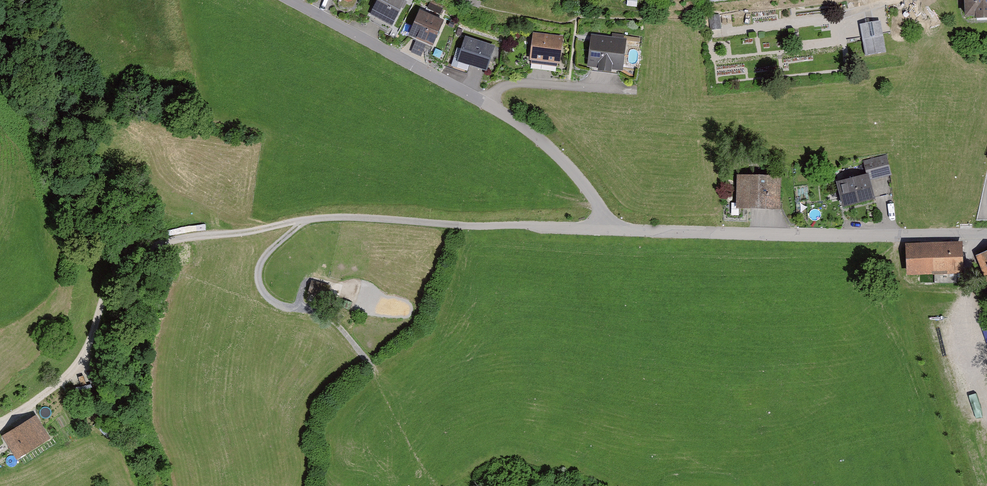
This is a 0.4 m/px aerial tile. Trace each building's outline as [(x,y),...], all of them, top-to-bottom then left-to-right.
[(368,16),(389,27),(403,0),(376,0),(368,16)] [(430,7),(441,10),(443,2),(436,0),(432,0),(430,7)] [(967,16),(978,16),(978,19),(986,19),(986,0),(966,0),(967,16)] [(441,23),(417,12),(406,38),(430,48),(441,23)] [(719,14),(708,15),(709,29),(720,28),(719,14)] [(865,49),(885,47),(883,15),(863,17),(865,49)] [(562,37),(532,34),(528,64),(558,68),(562,37)] [(492,47),(463,37),(454,62),(483,72),(492,47)] [(625,42),(589,37),(584,67),(620,72),(625,42)] [(864,176),(835,183),(841,208),(872,200),(868,183),(889,178),(884,157),(861,163),(864,176)] [(777,178),(735,175),(733,209),(775,212),(777,178)] [(958,243),(902,245),(903,279),(929,278),(929,274),(959,273),(958,243)] [(973,258),(985,285),(986,284),(986,252),(973,258)] [(323,284),(310,279),(306,293),(319,297),(323,284)] [(50,442),(35,417),(2,437),(17,462),(50,442)]
